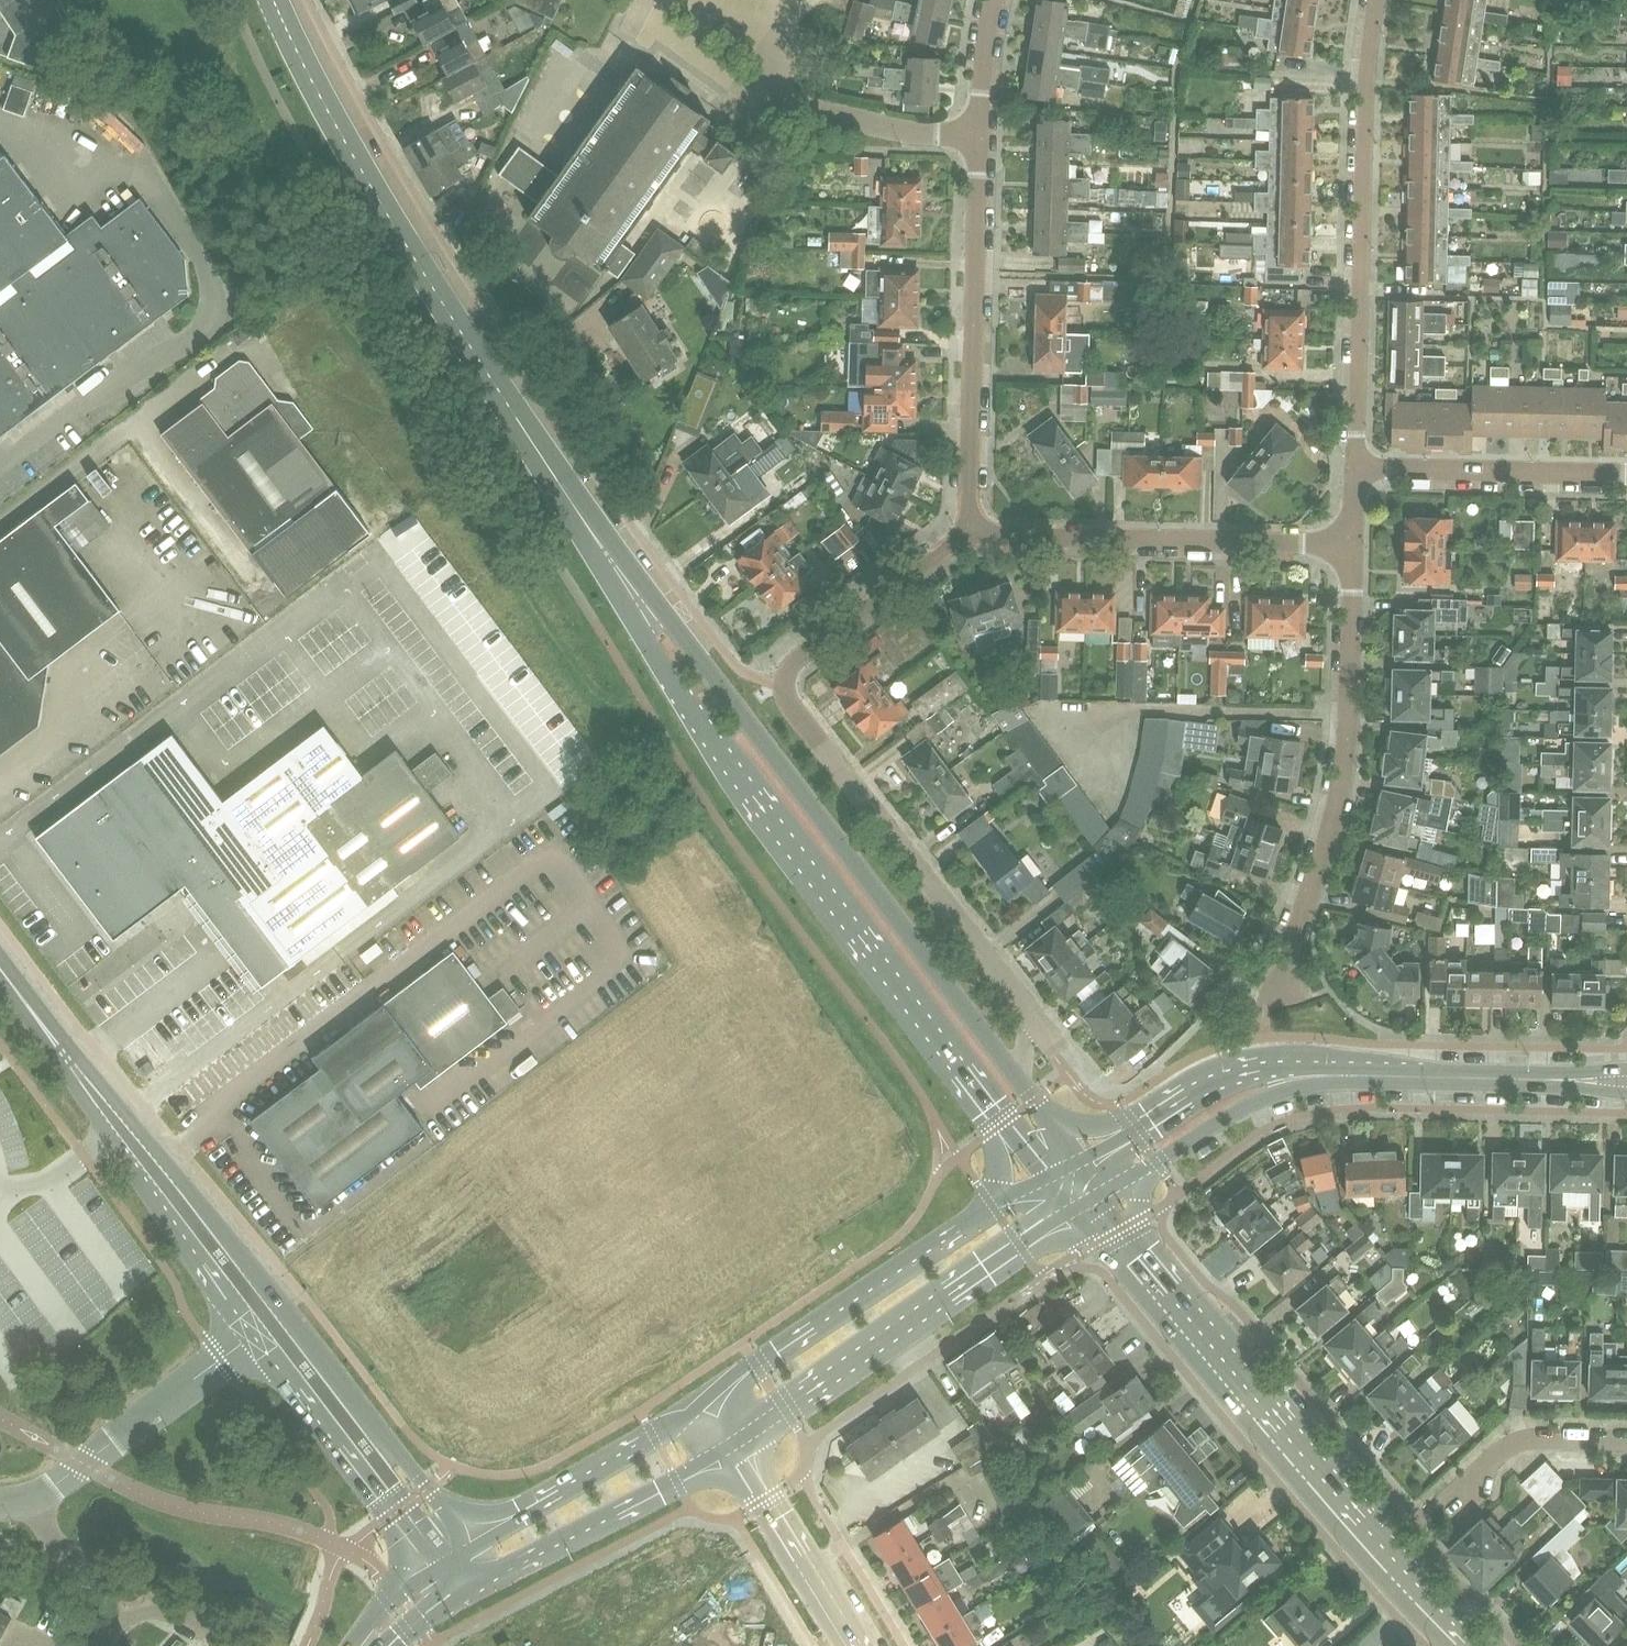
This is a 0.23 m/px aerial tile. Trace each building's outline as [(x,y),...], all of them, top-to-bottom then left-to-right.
[(59,74),(74,29),(75,28),(71,27),(56,0),(0,0),(0,53),(59,74)] [(357,13),(375,4),(378,6),(383,3),(384,0),(351,0),(357,13)] [(390,1),(395,13),(417,2),(416,0),(391,0),(390,1)] [(467,19),(457,0),(422,0),(428,11),(411,20),(424,43),(455,27),(455,26),(467,19)] [(554,17),(561,0),(515,0),(517,1),(528,6),(554,17)] [(852,0),(842,36),(860,41),(865,24),(871,25),(873,17),(891,21),(894,10),(870,5),(852,0)] [(951,0),(919,0),(918,5),(909,3),(897,0),(896,0),(894,10),(947,20),(951,0)] [(1066,18),(1069,3),(1047,0),(1037,0),(1034,23),(1105,34),(1106,25),(1066,18)] [(1317,0),(1275,0),(1274,8),(1315,14),(1317,0)] [(1443,9),(1508,19),(1509,14),(1486,10),(1487,0),(1445,0),(1443,9)] [(530,9),(528,6),(517,1),(506,6),(512,17),(530,9)] [(1312,35),(1315,14),(1274,8),(1272,19),(1258,17),(1239,14),(1238,24),(1257,27),(1312,35)] [(1507,25),(1508,19),(1443,9),(1440,33),(1481,39),(1484,21),(1507,25)] [(947,20),(894,10),(892,18),(905,21),(905,20),(914,22),(911,38),(942,44),(947,20)] [(1615,11),(1610,11),(1610,24),(1620,25),(1620,20),(1620,11),(1615,11)] [(448,75),(474,61),(487,55),(467,19),(455,26),(455,27),(424,43),(424,44),(442,34),(448,45),(435,52),(448,75)] [(1104,36),(1105,34),(1034,23),(1030,47),(1061,52),(1063,37),(1084,40),(1083,48),(1107,52),(1109,37),(1104,36)] [(1309,56),(1312,35),(1257,27),(1255,36),(1268,38),(1266,50),(1309,56)] [(1479,56),(1481,39),(1440,33),(1436,56),(1501,66),(1502,60),(1479,56)] [(1244,48),(1221,46),(1220,64),(1243,66),(1244,48)] [(1059,66),(1061,52),(1030,47),(1026,71),(1100,82),(1108,83),(1110,70),(1079,65),(1078,69),(1059,66)] [(456,102),(472,92),(478,103),(505,88),(487,55),(474,61),(448,75),(443,77),(456,102)] [(851,74),(868,76),(938,81),(940,59),(908,56),(907,69),(852,65),(851,74)] [(1500,71),(1501,66),(1436,56),(1433,80),(1474,86),(1477,68),(1500,71)] [(707,155),(704,159),(723,173),(737,154),(717,140),(714,144),(700,134),(711,119),(637,66),(558,174),(519,146),(499,174),(538,202),(528,216),(553,234),(551,236),(551,238),(550,239),(550,242),(550,244),(550,246),(550,247),(551,250),(553,252),(555,254),(556,255),(558,256),(560,257),(564,258),(566,258),(569,257),(572,256),(575,254),(576,253),(577,252),(602,270),(603,268),(606,270),(607,269),(618,277),(636,253),(621,242),(692,144),(707,155)] [(1557,69),(1557,89),(1570,89),(1570,69),(1557,69)] [(1098,99),(1100,82),(1026,71),(1022,95),(1054,100),(1056,85),(1081,89),(1080,96),(1098,99)] [(936,104),(938,81),(868,76),(867,86),(905,89),(904,101),(936,104)] [(506,90),(505,88),(478,103),(484,114),(503,104),(513,113),(530,79),(529,77),(506,90)] [(1271,90),(1272,78),(1255,77),(1254,89),(1271,90)] [(12,87),(3,112),(24,119),(32,94),(12,87)] [(1452,94),(1438,94),(1410,93),(1409,117),(1473,119),(1473,114),(1452,113),(1452,94)] [(1282,97),(1282,98),(1268,97),(1268,108),(1257,108),(1256,118),(1312,119),(1313,98),(1282,97)] [(1312,119),(1256,118),(1228,117),(1227,127),(1267,128),(1267,139),(1312,140),(1312,119)] [(1473,124),(1473,119),(1409,117),(1409,141),(1451,142),(1452,124),(1473,124)] [(417,172),(468,141),(455,119),(436,130),(435,130),(404,149),(417,172)] [(1038,119),(1037,141),(1091,143),(1092,133),(1070,133),(1070,120),(1038,119)] [(1165,123),(1154,123),(1154,142),(1164,142),(1165,123)] [(1532,140),(1542,140),(1542,127),(1532,127),(1532,140)] [(1108,134),(1092,133),(1092,143),(1108,144),(1109,134),(1108,134)] [(455,163),(467,156),(478,150),(472,139),(468,141),(417,172),(431,195),(463,175),(462,174),(455,163)] [(1311,161),(1312,140),(1267,139),(1267,150),(1256,150),(1255,160),(1311,161)] [(1091,153),(1091,143),(1037,141),(1036,164),(1069,165),(1069,153),(1091,153)] [(1451,160),(1451,142),(1409,141),(1408,164),(1472,166),(1472,161),(1451,160)] [(496,148),(482,142),(478,152),(480,153),(492,158),(496,148)] [(1170,163),(1171,146),(1161,146),(1160,163),(1170,163)] [(0,158),(0,438),(189,294),(186,258),(140,197),(102,226),(93,214),(66,235),(5,154),(0,158)] [(867,174),(867,156),(856,157),(856,174),(867,174)] [(1311,182),(1311,161),(1255,160),(1255,169),(1266,170),(1266,181),(1311,182)] [(1191,163),(1178,163),(1178,179),(1191,179),(1191,163)] [(1068,177),(1069,165),(1036,164),(1036,186),(1090,188),(1090,177),(1068,177)] [(1472,171),(1472,166),(1408,164),(1408,188),(1450,189),(1450,171),(1472,171)] [(1568,172),(1549,172),(1549,185),(1567,185),(1568,172)] [(1168,174),(1156,174),(1155,189),(1167,190),(1168,174)] [(1529,174),(1529,187),(1541,187),(1541,174),(1529,174)] [(883,205),(920,206),(921,179),(884,178),(883,205)] [(1191,179),(1178,179),(1176,178),(1175,198),(1190,199),(1191,179)] [(1310,203),(1311,182),(1266,181),(1266,192),(1255,191),(1254,201),(1310,203)] [(1090,198),(1090,188),(1036,186),(1035,208),(1067,209),(1068,197),(1090,198)] [(1450,207),(1450,189),(1408,188),(1407,211),(1471,213),(1471,208),(1450,207)] [(1155,207),(1167,207),(1167,191),(1155,190),(1155,207)] [(1254,201),(1255,191),(1245,191),(1245,201),(1254,201)] [(452,195),(437,203),(444,216),(459,207),(452,195)] [(1265,222),(1310,223),(1310,203),(1254,201),(1254,211),(1265,211),(1265,222)] [(883,205),(870,205),(869,239),(882,239),(882,243),(904,244),(905,234),(919,234),(920,206),(883,205)] [(1067,221),(1067,209),(1035,208),(1034,230),(1089,232),(1097,232),(1098,222),(1067,221)] [(1471,218),(1471,213),(1407,211),(1406,235),(1449,236),(1449,218),(1471,218)] [(1166,214),(1152,213),(1152,228),(1156,228),(1166,229),(1166,227),(1167,214),(1166,214)] [(1175,220),(1174,239),(1189,239),(1189,220),(1175,220)] [(1309,244),(1310,223),(1265,222),(1265,233),(1225,232),(1225,242),(1253,243),(1309,244)] [(623,316),(609,325),(645,380),(659,371),(663,377),(679,366),(675,361),(677,360),(667,344),(675,339),(667,327),(659,332),(642,304),(647,297),(648,298),(684,247),(659,229),(622,279),(635,289),(620,311),(623,316)] [(1088,242),(1089,232),(1034,230),(1034,253),(1066,254),(1066,241),(1088,242)] [(840,250),(867,251),(867,233),(841,232),(840,250)] [(1553,246),(1567,247),(1567,243),(1567,232),(1557,232),(1549,232),(1548,246),(1553,246)] [(1105,233),(1092,233),(1092,241),(1105,242),(1105,233)] [(1448,254),(1449,236),(1406,235),(1406,258),(1470,260),(1470,255),(1448,254)] [(693,237),(685,248),(717,271),(725,260),(693,237)] [(808,237),(808,246),(821,246),(822,237),(808,237)] [(1301,266),(1309,266),(1309,244),(1253,243),(1253,253),(1266,253),(1266,282),(1301,283),(1301,266)] [(866,268),(867,251),(840,250),(840,268),(866,268)] [(1605,253),(1548,251),(1548,271),(1577,272),(1577,270),(1604,271),(1605,253)] [(1086,258),(1059,257),(1058,271),(1085,272),(1086,258)] [(1470,265),(1470,260),(1406,258),(1405,283),(1448,284),(1448,265),(1470,265)] [(1538,263),(1524,263),(1524,278),(1538,278),(1538,263)] [(1188,267),(1174,267),(1174,282),(1188,282),(1188,267)] [(881,296),(917,297),(918,269),(881,268),(881,296)] [(1500,279),(1485,278),(1484,291),(1499,291),(1500,279)] [(1521,296),(1538,297),(1538,280),(1522,279),(1521,296)] [(1090,281),(1078,281),(1078,299),(1090,299),(1090,281)] [(1568,281),(1547,281),(1547,302),(1568,302),(1568,281)] [(1255,287),(1255,285),(1242,285),(1242,286),(1242,304),(1255,304),(1255,287)] [(1074,307),(1066,307),(1066,294),(1037,294),(1036,307),(1032,312),(1032,321),(1036,326),(1036,332),(1065,333),(1065,326),(1073,326),(1074,307)] [(917,297),(881,296),(880,324),(917,325),(917,297)] [(1389,322),(1446,323),(1446,313),(1423,313),(1423,301),(1390,300),(1389,322)] [(1549,324),(1571,325),(1571,304),(1563,304),(1550,303),(1549,314),(1549,324)] [(1265,338),(1302,339),(1303,311),(1266,310),(1265,338)] [(1446,333),(1446,323),(1389,322),(1389,343),(1422,344),(1422,333),(1446,333)] [(850,340),(862,340),(862,325),(850,325),(850,340)] [(874,342),(900,343),(900,329),(874,329),(874,342)] [(1035,357),(1035,370),(1079,372),(1080,358),(1088,359),(1089,333),(1065,333),(1036,332),(1036,339),(1031,343),(1031,352),(1035,357)] [(1301,367),(1302,339),(1265,338),(1264,366),(1301,367)] [(746,340),(731,339),(731,355),(746,355),(746,340)] [(862,342),(862,354),(867,354),(867,388),(878,388),(878,387),(915,388),(916,360),(902,360),(903,343),(900,343),(874,342),(862,342)] [(1422,355),(1422,344),(1389,343),(1388,364),(1445,366),(1445,356),(1422,355)] [(1499,350),(1490,350),(1490,360),(1499,360),(1499,350)] [(208,398),(162,434),(252,552),(252,553),(288,600),(374,535),(338,487),(337,488),(300,438),(314,428),(294,402),(278,399),(250,361),(240,359),(229,367),(228,377),(205,395),(208,398)] [(1445,376),(1445,366),(1388,364),(1388,386),(1421,387),(1421,375),(1445,376)] [(1500,366),(1490,366),(1490,377),(1500,377),(1500,366)] [(1508,366),(1500,366),(1500,377),(1508,377),(1508,366)] [(1551,368),(1543,367),(1543,378),(1551,378),(1551,368)] [(1561,368),(1551,368),(1551,378),(1561,379),(1561,368)] [(1588,368),(1578,368),(1578,379),(1588,379),(1588,368)] [(1105,373),(1089,373),(1088,385),(1105,385),(1105,373)] [(1210,390),(1245,391),(1275,392),(1275,389),(1269,389),(1269,382),(1257,382),(1258,376),(1210,374),(1210,390)] [(694,381),(679,418),(699,426),(714,389),(694,381)] [(1077,385),(1061,384),(1061,412),(1087,412),(1087,403),(1088,403),(1088,385),(1077,385)] [(1498,435),(1500,386),(1489,386),(1472,385),(1472,404),(1471,434),(1472,434),(1498,435)] [(1525,387),(1508,386),(1500,386),(1498,435),(1525,436),(1525,387)] [(914,416),(915,388),(878,387),(878,388),(867,388),(866,415),(914,416)] [(1551,436),(1551,387),(1542,387),(1525,387),(1525,436),(1551,436)] [(1577,388),(1561,387),(1551,387),(1551,436),(1577,437),(1577,388)] [(1445,388),(1436,388),(1436,398),(1445,398),(1445,388)] [(1457,389),(1445,388),(1445,398),(1457,399),(1457,389)] [(1606,388),(1583,388),(1577,388),(1577,437),(1604,438),(1604,402),(1606,402),(1606,388)] [(1126,392),(1092,391),(1092,405),(1126,405),(1126,392)] [(1275,399),(1275,392),(1245,391),(1244,408),(1264,409),(1275,399)] [(1418,452),(1419,403),(1396,402),(1397,392),(1388,392),(1387,419),(1392,419),(1391,445),(1408,446),(1408,451),(1418,452)] [(1621,402),(1606,402),(1604,402),(1604,438),(1603,451),(1614,451),(1614,445),(1626,446),(1626,402),(1621,402)] [(1445,447),(1445,403),(1434,403),(1419,403),(1418,452),(1428,452),(1428,446),(1445,447)] [(1471,434),(1472,404),(1445,403),(1445,447),(1461,447),(1461,453),(1472,453),(1472,434),(1471,434)] [(855,413),(822,411),(821,431),(823,431),(854,432),(855,413)] [(1051,465),(1075,448),(1052,417),(1028,435),(1037,446),(1036,452),(1041,459),(1048,460),(1051,465)] [(1290,452),(1299,442),(1276,423),(1252,453),(1274,472),(1278,467),(1285,466),(1291,459),(1290,452)] [(1242,427),(1229,427),(1229,445),(1242,445),(1242,427)] [(787,432),(815,447),(823,431),(821,431),(790,430),(787,432)] [(1130,449),(1130,431),(1112,430),(1112,448),(1130,449)] [(1202,432),(1202,445),(1216,445),(1217,432),(1202,432)] [(684,462),(692,473),(691,479),(697,486),(703,487),(707,492),(730,475),(763,451),(752,436),(743,442),(736,434),(713,451),(707,444),(684,462)] [(785,437),(776,443),(786,457),(795,450),(785,437)] [(1201,486),(1202,445),(1186,444),(1186,456),(1163,456),(1162,485),(1169,485),(1173,490),(1183,490),(1187,486),(1201,486)] [(916,486),(916,483),(918,479),(916,478),(921,467),(882,447),(875,459),(882,463),(874,478),(909,496),(910,494),(913,492),(916,486)] [(1066,485),(1074,496),(1098,479),(1075,448),(1051,465),(1055,471),(1054,477),(1060,484),(1066,485)] [(1270,476),(1274,472),(1252,453),(1227,483),(1250,501),(1259,491),(1265,490),(1271,483),(1270,476)] [(1162,485),(1163,456),(1125,455),(1124,484),(1138,484),(1142,489),(1151,489),(1156,485),(1162,485)] [(831,470),(818,478),(835,505),(848,496),(831,470)] [(730,523),(753,506),(730,475),(707,492),(711,498),(710,504),(715,511),(722,512),(730,523)] [(907,500),(909,496),(874,478),(866,494),(859,490),(852,503),(892,523),(898,512),(900,513),(902,510),(904,508),(907,503),(907,500)] [(44,694),(49,665),(49,664),(120,610),(121,610),(77,552),(110,527),(76,482),(0,540),(0,754),(39,725),(44,694)] [(781,503),(772,511),(778,519),(787,511),(788,512),(806,498),(801,490),(782,504),(781,503)] [(1404,549),(1443,550),(1444,532),(1451,532),(1452,518),(1408,517),(1407,530),(1405,529),(1405,533),(1403,536),(1403,542),(1404,545),(1404,549)] [(1510,533),(1510,552),(1534,552),(1535,520),(1519,520),(1519,534),(1510,533)] [(1585,559),(1587,522),(1559,521),(1558,558),(1585,559)] [(1587,522),(1585,559),(1613,560),(1614,523),(1587,522)] [(844,524),(833,532),(847,549),(857,541),(844,524)] [(748,551),(739,557),(746,568),(744,569),(747,572),(747,575),(751,581),(754,582),(756,585),(789,560),(795,555),(785,541),(776,530),(767,536),(761,527),(741,542),(748,551)] [(724,557),(730,558),(737,552),(734,548),(731,550),(726,544),(718,550),(724,557)] [(1443,568),(1443,550),(1404,549),(1404,552),(1402,555),(1402,561),(1404,564),(1404,568),(1406,568),(1406,581),(1450,582),(1450,568),(1443,568)] [(789,560),(756,585),(758,587),(758,591),(762,596),(765,597),(767,600),(769,599),(777,609),(814,581),(806,570),(810,567),(800,552),(795,555),(789,560)] [(1532,580),(1532,573),(1518,573),(1515,573),(1515,576),(1515,589),(1532,589),(1532,580)] [(1554,575),(1536,574),(1536,585),(1554,586),(1554,575)] [(1616,576),(1615,587),(1626,587),(1626,576),(1616,576)] [(1011,629),(1024,624),(1010,582),(999,586),(998,584),(994,585),(991,584),(985,586),(982,588),(980,589),(997,644),(998,643),(997,639),(1009,635),(1011,631),(1011,629)] [(996,644),(997,644),(980,589),(976,590),(973,590),(967,592),(965,594),(961,595),(962,597),(950,601),(963,644),(976,640),(979,649),(996,643),(996,644)] [(1085,630),(1086,593),(1059,592),(1058,629),(1085,630)] [(1086,593),(1085,630),(1113,630),(1114,594),(1086,593)] [(1502,595),(1487,594),(1487,604),(1496,605),(1501,605),(1502,595)] [(1181,632),(1182,595),(1154,595),(1153,631),(1181,632)] [(1208,644),(1208,633),(1209,596),(1182,595),(1181,632),(1180,649),(1191,649),(1191,644),(1208,644)] [(1275,635),(1276,598),(1249,597),(1247,634),(1275,635)] [(1276,598),(1275,635),(1303,636),(1304,599),(1276,598)] [(1467,622),(1468,599),(1433,598),(1432,608),(1432,610),(1398,609),(1398,615),(1396,615),(1395,633),(1433,635),(1433,621),(1467,622)] [(1029,645),(1041,645),(1042,619),(1030,619),(1029,645)] [(1577,653),(1612,653),(1611,653),(1611,628),(1584,628),(1584,627),(1563,627),(1563,622),(1547,622),(1547,638),(1577,639),(1577,653)] [(1432,648),(1433,635),(1395,633),(1395,652),(1397,652),(1397,658),(1431,659),(1431,661),(1456,661),(1457,649),(1432,648)] [(885,644),(879,635),(865,646),(871,655),(885,644)] [(1129,702),(1131,642),(1117,642),(1116,702),(1129,702)] [(1131,642),(1129,702),(1171,703),(1171,692),(1153,692),(1154,665),(1147,665),(1148,643),(1131,642)] [(1059,646),(1041,645),(1041,656),(1058,657),(1059,646)] [(1510,650),(1504,646),(1500,652),(1494,660),(1499,663),(1503,667),(1513,653),(1510,650)] [(1228,674),(1228,651),(1211,651),(1210,662),(1213,662),(1213,695),(1228,695),(1228,674)] [(1228,651),(1228,674),(1245,674),(1246,651),(1228,651)] [(1611,678),(1612,653),(1577,653),(1577,666),(1535,665),(1535,681),(1559,682),(1559,677),(1583,678),(1583,677),(1611,678)] [(1306,665),(1323,665),(1324,654),(1306,654),(1306,665)] [(852,714),(883,690),(872,676),(879,671),(870,660),(834,687),(842,697),(840,698),(842,701),(843,704),(846,710),(850,711),(852,714)] [(1501,666),(1475,666),(1474,694),(1501,694),(1501,666)] [(1390,693),(1429,694),(1429,681),(1453,682),(1454,670),(1429,669),(1429,670),(1394,669),(1394,677),(1391,677),(1390,693)] [(1058,674),(1040,673),(1040,700),(1057,700),(1058,674)] [(924,719),(942,706),(967,688),(956,674),(914,705),(924,719)] [(1515,681),(1505,681),(1505,686),(1506,692),(1513,692),(1517,692),(1517,686),(1517,681),(1515,681)] [(1559,686),(1559,682),(1535,681),(1534,696),(1576,697),(1576,710),(1614,711),(1614,694),(1611,694),(1611,687),(1559,686)] [(1228,701),(1240,701),(1241,695),(1241,694),(1239,692),(1236,688),(1228,688),(1228,701)] [(858,725),(861,726),(863,729),(865,728),(873,738),(908,711),(900,700),(894,705),(883,690),(852,714),(853,716),(854,720),(858,725)] [(1179,693),(1178,704),(1196,704),(1196,693),(1179,693)] [(1441,729),(1454,729),(1455,708),(1428,707),(1429,694),(1390,693),(1390,710),(1393,710),(1393,717),(1428,718),(1427,728),(1429,728),(1441,729)] [(1007,728),(1008,730),(1029,718),(1016,701),(992,714),(1004,730),(1007,728)] [(943,706),(925,720),(934,733),(953,719),(943,706)] [(1523,709),(1501,708),(1500,735),(1514,735),(1514,717),(1523,713),(1523,709)] [(1613,727),(1614,711),(1576,710),(1576,722),(1543,721),(1542,736),(1558,737),(1558,732),(1610,734),(1610,727),(1613,727)] [(1143,730),(1167,733),(1169,719),(1169,718),(1145,717),(1143,730)] [(1008,730),(1017,742),(1035,728),(1029,718),(1008,730)] [(1169,719),(1167,733),(1167,737),(1176,738),(1185,739),(1186,721),(1169,719)] [(1186,721),(1185,739),(1184,749),(1201,750),(1204,723),(1186,721)] [(302,956),(411,873),(461,836),(396,750),(363,775),(324,724),(223,801),(172,734),(36,837),(114,939),(208,867),(224,888),(212,897),(224,914),(220,917),(233,934),(242,928),(245,933),(259,922),(291,964),(282,970),(290,980),(308,965),(302,956)] [(1300,741),(1265,735),(1266,731),(1240,727),(1237,742),(1248,744),(1246,757),(1249,757),(1299,766),(1303,745),(1299,745),(1300,741)] [(1017,742),(1021,747),(1023,751),(1042,737),(1035,728),(1017,742)] [(1386,753),(1423,758),(1424,746),(1440,748),(1441,744),(1456,746),(1458,730),(1454,729),(1441,729),(1429,728),(1428,734),(1424,734),(1392,731),(1390,753),(1386,752),(1386,753)] [(1166,744),(1167,737),(1167,733),(1143,730),(1142,741),(1166,744)] [(1023,751),(1030,760),(1049,746),(1042,737),(1023,751)] [(1164,756),(1164,757),(1174,758),(1176,738),(1167,737),(1166,744),(1164,756)] [(926,787),(949,770),(926,739),(903,756),(911,767),(910,774),(916,781),(922,782),(926,787)] [(1164,756),(1166,744),(1142,741),(1140,752),(1164,757),(1164,756)] [(1555,764),(1613,765),(1613,749),(1610,749),(1610,742),(1567,741),(1566,754),(1556,753),(1540,753),(1540,764),(1555,764)] [(1030,760),(1037,769),(1056,755),(1049,746),(1030,760)] [(1030,760),(1023,751),(1021,747),(1006,758),(1014,769),(993,785),(1003,799),(1027,781),(1039,772),(1037,769),(1030,760)] [(428,758),(413,770),(427,789),(429,791),(453,773),(436,751),(428,758)] [(1140,752),(1137,764),(1161,770),(1164,757),(1140,752)] [(1421,772),(1423,758),(1386,753),(1383,781),(1425,786),(1425,793),(1432,794),(1443,796),(1444,796),(1459,798),(1460,792),(1452,781),(1445,780),(1428,778),(1428,773),(1421,772)] [(1056,755),(1037,769),(1039,772),(1044,779),(1063,765),(1056,755)] [(1296,786),(1299,766),(1249,757),(1247,771),(1231,768),(1228,784),(1257,788),(1257,784),(1292,789),(1293,786),(1296,786)] [(1158,781),(1161,770),(1137,764),(1134,775),(1158,781)] [(1223,768),(1206,764),(1202,783),(1218,787),(1223,768)] [(1613,765),(1555,764),(1540,764),(1539,775),(1555,775),(1555,785),(1574,786),(1574,788),(1609,788),(1609,782),(1612,782),(1613,765)] [(1063,765),(1044,779),(1058,797),(1077,783),(1063,765)] [(1521,775),(1521,765),(1501,765),(1501,774),(1521,775)] [(949,818),(972,801),(949,770),(926,787),(930,792),(929,799),(934,806),(941,807),(949,818)] [(1155,792),(1158,781),(1134,775),(1131,786),(1155,792)] [(1077,783),(1058,797),(1065,807),(1084,793),(1077,783)] [(1152,803),(1150,808),(1166,812),(1171,792),(1169,788),(1157,785),(1152,803)] [(1152,803),(1155,792),(1131,786),(1129,797),(1151,804),(1152,803)] [(1443,796),(1432,794),(1431,799),(1411,795),(1411,796),(1383,790),(1378,814),(1376,814),(1376,815),(1411,822),(1424,825),(1427,812),(1440,815),(1444,796),(1443,796)] [(1507,820),(1518,820),(1519,793),(1499,792),(1498,804),(1498,820),(1507,820)] [(1084,793),(1065,807),(1071,816),(1090,802),(1084,793)] [(1282,828),(1250,817),(1255,802),(1230,793),(1221,819),(1232,823),(1228,835),(1277,853),(1284,833),(1281,832),(1282,828)] [(1129,797),(1124,808),(1146,816),(1151,804),(1129,797)] [(1541,819),(1556,820),(1611,821),(1612,804),(1609,804),(1609,797),(1574,797),(1574,810),(1541,809),(1541,819)] [(1498,820),(1498,804),(1481,801),(1478,821),(1484,822),(1482,836),(1497,838),(1498,820)] [(1090,802),(1071,816),(1078,825),(1097,811),(1090,802)] [(1124,808),(1120,819),(1141,828),(1146,816),(1124,808)] [(1097,811),(1078,825),(1085,834),(1104,820),(1097,811)] [(1037,874),(1041,871),(1028,854),(1020,861),(982,813),(956,834),(957,835),(960,832),(989,870),(993,867),(999,874),(992,880),(1009,901),(1025,889),(1036,902),(1050,891),(1037,874)] [(1174,820),(1153,813),(1148,824),(1170,832),(1174,820)] [(1424,825),(1411,822),(1376,815),(1371,838),(1398,844),(1398,846),(1418,850),(1416,857),(1430,861),(1455,868),(1458,855),(1433,848),(1433,845),(1421,842),(1422,838),(1421,838),(1424,825)] [(1120,819),(1110,829),(1094,846),(1098,851),(1109,867),(1135,841),(1141,828),(1120,819)] [(1611,821),(1556,820),(1541,819),(1540,830),(1573,830),(1573,844),(1608,844),(1608,838),(1611,838),(1611,821)] [(1104,820),(1085,834),(1094,846),(1110,829),(1104,820)] [(1498,847),(1516,847),(1516,832),(1506,832),(1507,820),(1498,820),(1498,843),(1498,847)] [(1270,872),(1277,853),(1228,835),(1223,847),(1212,844),(1209,854),(1197,850),(1191,864),(1203,870),(1228,879),(1233,864),(1266,875),(1267,871),(1270,872)] [(1416,857),(1415,861),(1368,847),(1364,860),(1360,859),(1357,870),(1361,871),(1360,874),(1397,884),(1401,869),(1439,880),(1443,869),(1429,865),(1430,861),(1416,857)] [(1608,854),(1562,853),(1562,847),(1533,847),(1533,864),(1562,864),(1562,878),(1573,879),(1608,879),(1608,866),(1607,866),(1608,854)] [(1108,870),(1109,867),(1098,851),(1053,887),(1065,903),(1068,900),(1086,887),(1108,870)] [(1497,907),(1498,879),(1467,871),(1466,900),(1495,906),(1497,907)] [(1391,904),(1397,884),(1360,874),(1353,899),(1363,902),(1362,908),(1406,921),(1410,909),(1391,904)] [(1498,879),(1497,907),(1508,907),(1524,907),(1524,894),(1515,894),(1515,876),(1498,875),(1498,879)] [(1608,879),(1573,879),(1562,878),(1561,895),(1556,895),(1556,902),(1561,904),(1607,905),(1607,893),(1608,893),(1608,879)] [(1230,941),(1244,916),(1233,909),(1236,903),(1219,888),(1213,898),(1187,883),(1181,893),(1196,902),(1188,916),(1230,941)] [(1086,887),(1068,900),(1078,912),(1095,899),(1086,887)] [(1495,934),(1508,934),(1508,907),(1497,907),(1495,906),(1495,934)] [(1545,907),(1531,907),(1530,932),(1549,932),(1550,912),(1545,907)] [(1196,943),(1180,931),(1155,912),(1149,920),(1167,935),(1159,945),(1165,950),(1152,966),(1167,978),(1165,980),(1187,998),(1190,996),(1193,998),(1203,986),(1199,983),(1210,970),(1188,952),(1196,943)] [(1429,928),(1432,917),(1417,912),(1414,923),(1429,928)] [(1563,912),(1550,912),(1549,932),(1562,932),(1563,912)] [(1583,913),(1582,929),(1606,929),(1607,913),(1583,913)] [(1432,917),(1429,928),(1439,931),(1443,920),(1432,917)] [(1366,976),(1388,958),(1382,950),(1386,947),(1390,928),(1360,922),(1357,939),(1347,947),(1359,962),(1357,964),(1366,976)] [(1047,973),(1088,941),(1080,930),(1066,941),(1055,927),(1028,948),(1047,973)] [(1507,972),(1508,948),(1508,934),(1495,934),(1495,948),(1494,972),(1466,971),(1465,1002),(1506,1003),(1507,972)] [(1449,960),(1449,957),(1444,957),(1444,936),(1431,936),(1431,957),(1430,957),(1429,964),(1431,964),(1430,994),(1447,994),(1447,1002),(1465,1002),(1466,971),(1466,960),(1449,960)] [(1088,941),(1047,973),(1066,997),(1094,976),(1082,961),(1096,951),(1088,941)] [(1541,982),(1542,946),(1529,945),(1528,968),(1523,968),(1523,972),(1507,972),(1506,1003),(1509,1003),(1509,1008),(1521,1008),(1521,1003),(1541,1004),(1541,982)] [(304,1080),(303,1080),(251,1120),(318,1209),(424,1128),(397,1094),(415,1080),(421,1088),(508,1022),(506,1019),(520,1008),(504,987),(489,997),(454,950),(383,1003),(380,1006),(332,1043),(332,1042),(330,1043),(331,1044),(315,1056),(314,1055),(313,1056),(314,1057),(313,1058),(321,1068),(304,1080)] [(1400,994),(1418,994),(1419,964),(1398,963),(1395,966),(1388,958),(1366,976),(1376,988),(1378,986),(1390,1001),(1400,994)] [(1578,1004),(1579,970),(1565,969),(1565,958),(1553,958),(1553,973),(1552,1004),(1562,1004),(1563,1005),(1565,1005),(1568,1006),(1570,1006),(1572,1006),(1573,1005),(1575,1004),(1578,1004)] [(1595,1005),(1605,1005),(1605,975),(1605,959),(1594,959),(1593,970),(1579,970),(1578,1004),(1582,1004),(1584,1005),(1585,1006),(1588,1006),(1590,1006),(1592,1006),(1594,1005),(1595,1005)] [(1104,984),(1112,977),(1106,969),(1096,977),(1095,978),(1101,986),(1104,984)] [(1610,976),(1610,985),(1621,986),(1621,976),(1610,976)] [(1100,1040),(1132,1014),(1121,1001),(1131,993),(1124,984),(1085,1015),(1092,1024),(1089,1026),(1100,1040)] [(1155,997),(1165,1011),(1175,1004),(1165,990),(1155,997)] [(1144,1041),(1159,1029),(1160,1023),(1145,1004),(1132,1014),(1100,1040),(1118,1062),(1126,1056),(1127,1057),(1146,1042),(1144,1041)] [(1453,1152),(1441,1151),(1441,1150),(1440,1149),(1439,1148),(1438,1147),(1436,1146),(1434,1146),(1431,1146),(1430,1146),(1429,1147),(1427,1148),(1427,1149),(1426,1150),(1425,1152),(1425,1153),(1425,1154),(1424,1154),(1423,1192),(1410,1192),(1410,1215),(1421,1216),(1421,1220),(1435,1220),(1435,1192),(1451,1193),(1453,1152)] [(1518,1205),(1519,1150),(1502,1150),(1501,1153),(1494,1153),(1493,1218),(1504,1218),(1504,1205),(1518,1205)] [(1542,1224),(1542,1219),(1543,1153),(1537,1153),(1537,1150),(1519,1150),(1518,1205),(1532,1206),(1531,1224),(1542,1224)] [(1374,1152),(1376,1192),(1406,1191),(1404,1154),(1394,1154),(1394,1151),(1374,1152)] [(1576,1188),(1577,1151),(1560,1151),(1560,1154),(1553,1154),(1551,1219),(1567,1219),(1567,1205),(1562,1205),(1563,1187),(1576,1188)] [(1577,1151),(1576,1188),(1590,1188),(1589,1220),(1600,1220),(1602,1155),(1595,1154),(1595,1151),(1577,1151)] [(1320,1199),(1323,1213),(1340,1209),(1328,1152),(1302,1158),(1307,1181),(1312,1180),(1314,1186),(1315,1188),(1320,1199)] [(1346,1194),(1376,1192),(1374,1152),(1355,1153),(1355,1156),(1345,1157),(1346,1194)] [(1469,1155),(1469,1152),(1453,1152),(1451,1193),(1467,1193),(1466,1219),(1479,1220),(1481,1156),(1469,1155)] [(1617,1155),(1616,1215),(1626,1216),(1626,1155),(1617,1155)] [(1279,1191),(1288,1187),(1290,1191),(1302,1181),(1292,1156),(1267,1170),(1279,1191)] [(1261,1198),(1259,1200),(1247,1186),(1231,1200),(1230,1198),(1216,1210),(1218,1212),(1215,1215),(1216,1219),(1219,1224),(1223,1225),(1227,1223),(1236,1234),(1238,1233),(1237,1232),(1268,1206),(1261,1198)] [(1307,1197),(1297,1201),(1301,1210),(1310,1207),(1307,1197)] [(1274,1218),(1276,1216),(1268,1206),(1237,1232),(1238,1233),(1240,1235),(1234,1240),(1243,1251),(1249,1247),(1251,1249),(1280,1226),(1274,1218)] [(1321,1217),(1313,1208),(1299,1219),(1307,1228),(1321,1217)] [(1354,1242),(1366,1232),(1356,1220),(1344,1230),(1354,1242)] [(1283,1291),(1300,1277),(1310,1268),(1298,1254),(1313,1242),(1304,1231),(1262,1266),(1273,1279),(1273,1283),(1276,1287),(1280,1287),(1283,1291)] [(1366,1232),(1354,1242),(1346,1248),(1354,1258),(1374,1243),(1366,1232)] [(1605,1267),(1615,1267),(1615,1248),(1605,1248),(1605,1251),(1605,1266),(1605,1267)] [(1393,1266),(1403,1266),(1409,1265),(1409,1250),(1396,1250),(1386,1257),(1393,1266)] [(1559,1250),(1546,1250),(1546,1254),(1546,1269),(1559,1269),(1559,1250)] [(1468,1255),(1467,1266),(1481,1267),(1482,1258),(1482,1253),(1470,1252),(1468,1252),(1468,1255)] [(1526,1268),(1546,1269),(1546,1254),(1526,1253),(1526,1268)] [(1586,1258),(1585,1269),(1596,1270),(1602,1271),(1603,1269),(1603,1268),(1604,1255),(1587,1253),(1586,1258)] [(1403,1266),(1393,1266),(1392,1278),(1375,1292),(1385,1304),(1407,1286),(1402,1280),(1403,1266)] [(1583,1270),(1559,1269),(1558,1299),(1577,1299),(1577,1290),(1583,1291),(1583,1270)] [(1477,1270),(1476,1282),(1485,1282),(1488,1282),(1489,1270),(1477,1270)] [(1537,1296),(1543,1296),(1543,1292),(1543,1284),(1553,1284),(1554,1271),(1530,1270),(1529,1281),(1529,1295),(1537,1296)] [(1616,1273),(1592,1271),(1591,1292),(1615,1293),(1616,1273)] [(1318,1334),(1335,1320),(1347,1310),(1336,1296),(1349,1286),(1339,1274),(1297,1308),(1308,1322),(1307,1324),(1313,1332),(1316,1331),(1318,1334)] [(1339,1368),(1372,1341),(1361,1328),(1381,1311),(1372,1301),(1348,1322),(1349,1324),(1326,1343),(1332,1350),(1327,1354),(1339,1368)] [(1069,1359),(1094,1338),(1073,1314),(1049,1334),(1059,1346),(1048,1356),(1056,1366),(1068,1357),(1069,1359)] [(1556,1397),(1557,1343),(1556,1343),(1556,1345),(1545,1345),(1545,1328),(1533,1327),(1532,1361),(1534,1361),(1533,1394),(1537,1394),(1537,1397),(1556,1397)] [(1578,1395),(1579,1361),(1580,1361),(1581,1328),(1569,1327),(1569,1344),(1557,1343),(1556,1397),(1574,1398),(1574,1395),(1578,1395)] [(972,1347),(1006,1396),(1015,1390),(1002,1372),(1017,1361),(996,1330),(993,1332),(989,1331),(983,1336),(981,1340),(972,1347)] [(1401,1335),(1393,1342),(1384,1330),(1372,1341),(1339,1368),(1349,1380),(1354,1377),(1360,1384),(1382,1365),(1384,1366),(1409,1345),(1401,1335)] [(1616,1400),(1617,1356),(1616,1356),(1617,1343),(1603,1342),(1603,1332),(1590,1332),(1590,1368),(1590,1395),(1594,1395),(1593,1399),(1616,1400)] [(1440,1343),(1431,1333),(1420,1342),(1429,1352),(1440,1343)] [(1528,1385),(1529,1336),(1508,1354),(1515,1362),(1514,1385),(1528,1385)] [(1077,1391),(1088,1382),(1113,1361),(1094,1338),(1069,1359),(1074,1365),(1063,1374),(1077,1391)] [(1014,1407),(1006,1396),(972,1347),(962,1354),(958,1353),(952,1358),(951,1361),(949,1363),(977,1404),(992,1393),(1006,1413),(1014,1407)] [(1384,1416),(1415,1389),(1405,1377),(1421,1363),(1412,1353),(1390,1372),(1392,1374),(1369,1394),(1375,1401),(1373,1403),(1384,1416)] [(1617,1356),(1616,1400),(1626,1400),(1626,1356),(1617,1356)] [(1463,1392),(1465,1390),(1473,1383),(1466,1374),(1454,1384),(1453,1384),(1457,1388),(1461,1393),(1463,1392)] [(1063,1431),(1075,1422),(1081,1431),(1106,1413),(1117,1428),(1155,1401),(1153,1399),(1155,1397),(1149,1388),(1146,1389),(1137,1375),(1116,1390),(1110,1382),(1056,1421),(1063,1431)] [(1415,1389),(1384,1416),(1395,1429),(1397,1427),(1403,1434),(1426,1414),(1428,1416),(1453,1394),(1445,1384),(1437,1391),(1427,1379),(1415,1389)] [(895,1413),(918,1446),(941,1430),(919,1397),(895,1413)] [(1469,1434),(1451,1412),(1445,1405),(1434,1415),(1439,1420),(1412,1444),(1420,1453),(1417,1455),(1430,1470),(1444,1458),(1441,1454),(1454,1443),(1456,1445),(1469,1434)] [(894,1462),(918,1446),(895,1413),(872,1429),(894,1462)] [(981,1418),(969,1427),(973,1432),(985,1451),(994,1463),(1003,1457),(996,1442),(997,1441),(981,1418)] [(1213,1500),(1206,1492),(1215,1484),(1180,1442),(1184,1440),(1167,1419),(1112,1465),(1134,1492),(1161,1470),(1185,1498),(1182,1501),(1178,1508),(1175,1514),(1184,1525),(1213,1500)] [(871,1478),(894,1462),(872,1429),(849,1445),(871,1478)] [(985,1451),(973,1432),(951,1447),(965,1466),(985,1451)] [(972,1475),(983,1470),(984,1472),(994,1467),(992,1463),(988,1455),(987,1455),(967,1464),(972,1475)] [(1554,1494),(1566,1483),(1545,1461),(1533,1472),(1554,1494)] [(1005,1462),(985,1471),(989,1480),(1009,1471),(1005,1462)] [(1009,1471),(989,1480),(994,1491),(1014,1482),(1009,1471)] [(1554,1494),(1533,1472),(1521,1483),(1542,1505),(1554,1494)] [(1064,1544),(1095,1520),(1062,1479),(1033,1498),(1064,1544)] [(1610,1480),(1586,1479),(1583,1483),(1582,1492),(1586,1496),(1610,1497),(1614,1493),(1614,1483),(1610,1480)] [(1619,1479),(1618,1516),(1615,1515),(1605,1525),(1622,1542),(1626,1536),(1626,1480),(1619,1479)] [(1014,1482),(994,1491),(999,1502),(1020,1493),(1014,1482)] [(1556,1517),(1578,1496),(1566,1483),(1554,1494),(1543,1504),(1556,1517)] [(1020,1493),(999,1502),(1004,1513),(1024,1503),(1020,1493)] [(1564,1526),(1574,1517),(1583,1508),(1587,1505),(1578,1496),(1556,1517),(1564,1526)] [(933,1533),(947,1524),(966,1512),(960,1502),(942,1515),(927,1524),(933,1533)] [(1030,1520),(1027,1513),(1023,1504),(1005,1513),(1004,1514),(1012,1531),(1018,1544),(1035,1535),(1030,1525),(1028,1521),(1030,1520)] [(1583,1508),(1574,1517),(1580,1523),(1588,1515),(1589,1515),(1583,1508)] [(1513,1518),(1502,1528),(1490,1515),(1483,1522),(1481,1520),(1452,1547),(1452,1553),(1459,1560),(1458,1561),(1459,1561),(1473,1548),(1483,1558),(1520,1524),(1513,1518)] [(1580,1571),(1571,1555),(1563,1546),(1583,1527),(1580,1523),(1574,1517),(1564,1526),(1541,1548),(1546,1544),(1554,1553),(1524,1582),(1545,1604),(1580,1571)] [(889,1560),(918,1542),(903,1518),(874,1536),(889,1560)] [(1220,1519),(1181,1552),(1182,1553),(1185,1550),(1199,1568),(1190,1576),(1206,1596),(1194,1607),(1212,1630),(1236,1610),(1235,1608),(1244,1601),(1266,1582),(1268,1583),(1269,1583),(1261,1574),(1278,1560),(1275,1555),(1275,1553),(1274,1551),(1274,1549),(1273,1547),(1272,1545),(1270,1544),(1268,1542),(1266,1541),(1264,1541),(1262,1540),(1258,1536),(1242,1550),(1236,1544),(1239,1542),(1220,1519)] [(947,1524),(933,1533),(938,1542),(953,1533),(947,1524)] [(1527,1531),(1521,1525),(1520,1524),(1483,1558),(1473,1548),(1459,1561),(1482,1586),(1526,1546),(1519,1538),(1527,1531)] [(1124,1562),(1101,1534),(1089,1544),(1112,1571),(1124,1562)] [(1037,1538),(1025,1546),(1033,1558),(1044,1551),(1037,1538)] [(903,1584),(933,1566),(918,1542),(889,1560),(903,1584)] [(919,1609),(948,1591),(963,1581),(978,1572),(972,1563),(957,1573),(947,1557),(933,1566),(903,1584),(919,1609)] [(1593,1598),(1586,1604),(1571,1620),(1597,1645),(1600,1645),(1614,1632),(1622,1624),(1626,1619),(1626,1602),(1615,1590),(1625,1580),(1611,1566),(1592,1585),(1599,1592),(1593,1598)] [(978,1572),(963,1581),(969,1590),(989,1577),(984,1568),(978,1572)] [(933,1633),(962,1615),(948,1591),(919,1609),(933,1633)] [(1294,1592),(1264,1619),(1278,1635),(1285,1629),(1298,1643),(1300,1640),(1305,1645),(1311,1645),(1333,1626),(1325,1617),(1320,1621),(1294,1592)] [(1,1604),(15,1612),(21,1601),(8,1593),(1,1604)] [(978,1640),(985,1636),(978,1624),(983,1621),(975,1607),(962,1615),(933,1633),(941,1645),(968,1645),(978,1640)] [(6,1629),(12,1618),(0,1611),(0,1626),(6,1629)]
